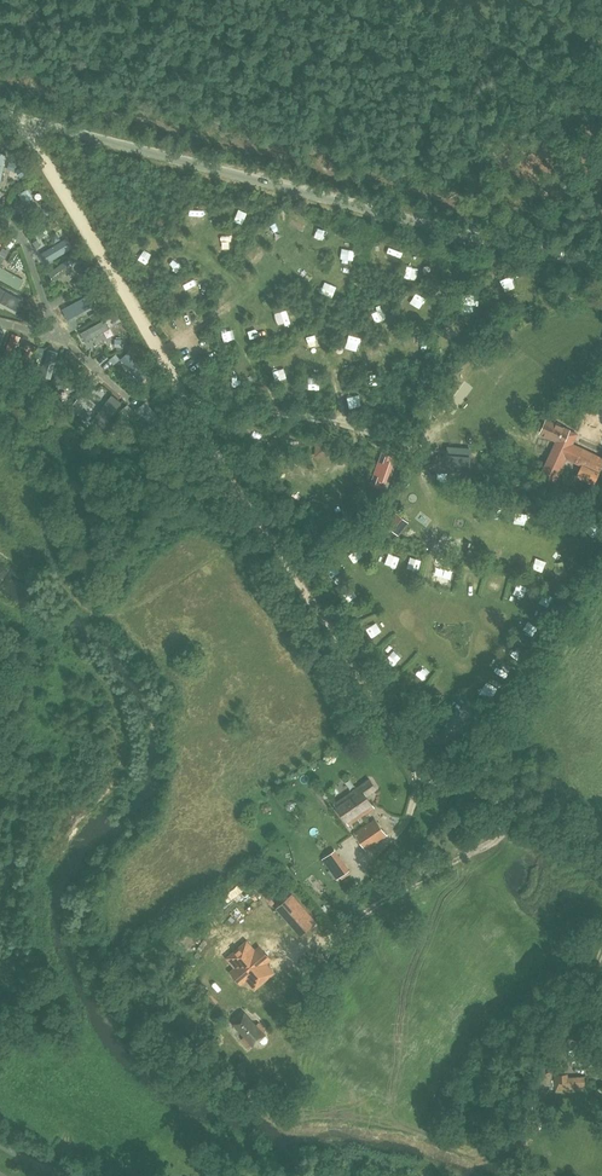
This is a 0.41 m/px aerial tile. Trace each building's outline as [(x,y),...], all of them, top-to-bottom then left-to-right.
[(43,212),(28,188),(18,193),(34,218),(43,212)] [(64,246),(45,233),(39,241),(58,254),(64,246)] [(73,268),(67,259),(48,273),(55,282),(73,268)] [(0,265),(0,279),(19,289),(24,279),(0,265)] [(109,329),(104,320),(79,332),(84,341),(109,329)] [(32,351),(23,348),(14,373),(23,376),(32,351)] [(58,352),(49,350),(42,375),(51,378),(58,352)] [(148,374),(129,351),(120,359),(139,382),(148,374)] [(114,410),(112,398),(84,402),(86,414),(114,410)] [(152,406),(145,400),(130,417),(137,423),(152,406)] [(594,484),(600,470),(595,468),(600,457),(572,444),(577,434),(569,430),(548,420),(542,433),(557,440),(541,475),(555,481),(566,458),(582,465),(577,476),(594,484)] [(465,467),(465,445),(443,445),(443,467),(465,467)] [(393,455),(382,451),(370,483),(382,487),(393,455)] [(407,514),(397,527),(403,533),(414,520),(407,514)] [(519,766),(511,762),(504,774),(512,779),(519,766)] [(366,795),(376,788),(370,779),(335,804),(349,824),(374,807),(366,795)] [(387,835),(375,819),(355,833),(367,849),(387,835)] [(323,858),(328,865),(340,857),(335,850),(323,858)] [(315,922),(292,895),(280,905),(303,932),(315,922)] [(262,958),(266,955),(258,946),(254,950),(244,938),(224,956),(233,966),(229,970),(239,981),(243,977),(252,987),(272,970),(262,958)] [(249,1046),(266,1030),(260,1023),(256,1026),(242,1011),(232,1020),(246,1035),(242,1039),(249,1046)] [(572,1076),(572,1086),(588,1085),(587,1075),(572,1076)]
